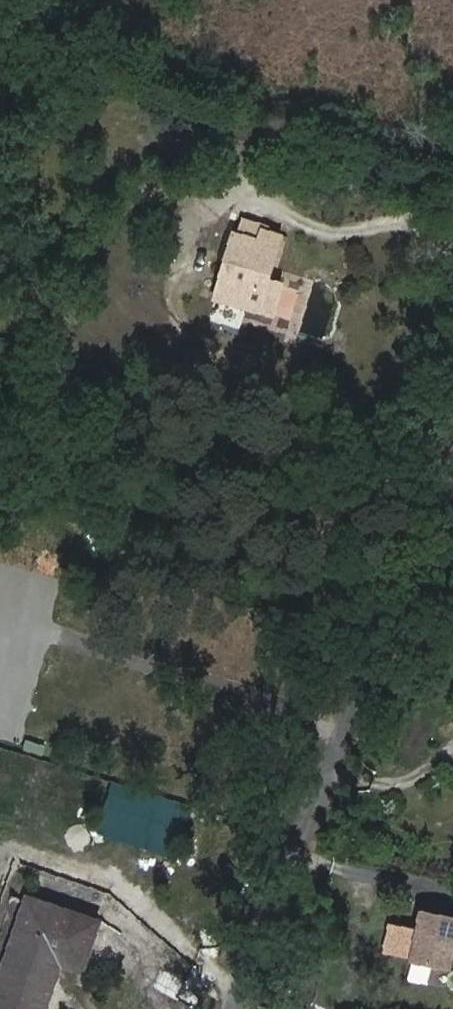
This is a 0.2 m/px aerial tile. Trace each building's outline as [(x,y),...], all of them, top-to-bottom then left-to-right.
[(241,248),(232,245),(219,294),(253,305),(260,276),(270,279),(282,235),(267,232),(270,221),(250,215),(246,229),(241,248)] [(237,227),(232,245),(241,248),(246,229),(237,227)] [(260,276),(253,305),(261,307),(270,279),(260,276)] [(142,798),(140,820),(164,822),(166,800),(142,798)] [(0,991),(0,1008),(47,1008),(63,964),(83,970),(99,925),(29,903),(0,991)] [(420,911),(410,961),(448,968),(452,942),(452,918),(420,911)]
